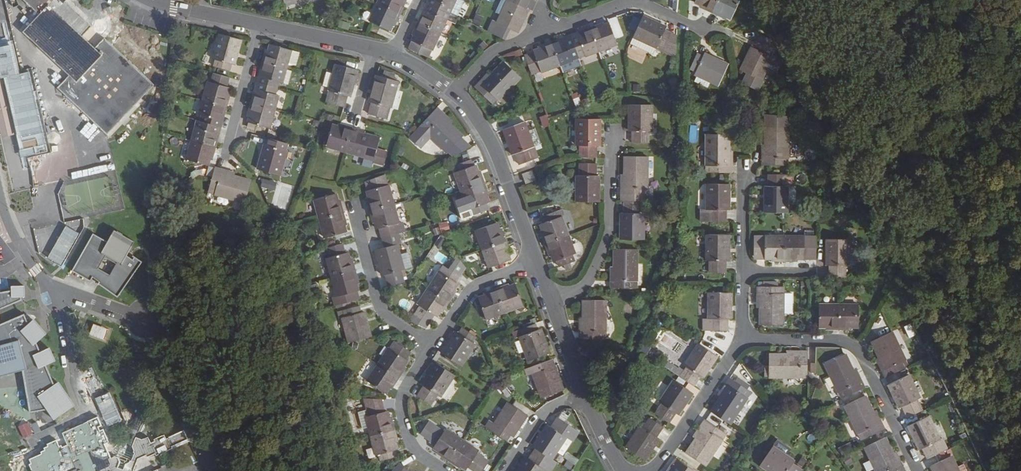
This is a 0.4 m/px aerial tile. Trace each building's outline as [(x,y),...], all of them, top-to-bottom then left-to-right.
[(39,15),(23,32),(69,77),(57,89),(107,136),(154,87),(104,39),(94,49),(82,37),(92,27),(66,2),(67,0),(24,0),(39,15)] [(378,3),(398,12),(404,0),(379,0),(378,3)] [(427,3),(449,13),(456,0),(429,0),(427,3)] [(449,13),(458,17),(466,0),(456,0),(449,13)] [(529,0),(507,0),(497,23),(492,20),(487,31),(504,38),(509,28),(516,32),(528,9),(525,8),(529,0)] [(713,14),(720,0),(698,0),(697,3),(708,8),(707,12),(713,14)] [(741,0),(720,0),(713,14),(719,17),(721,14),(733,20),(742,0),(741,0)] [(398,12),(378,3),(369,21),(390,30),(395,19),(397,20),(400,13),(398,12)] [(449,13),(427,3),(424,9),(426,10),(421,22),(441,32),(449,13)] [(673,35),(667,32),(668,31),(669,29),(644,17),(635,37),(659,49),(661,46),(666,49),(665,52),(677,57),(678,35),(673,35)] [(441,32),(421,22),(419,21),(415,29),(418,29),(412,41),(409,48),(429,57),(432,50),(441,32)] [(591,29),(591,30),(599,52),(618,45),(610,24),(599,28),(598,26),(591,29)] [(571,36),(577,51),(580,59),(599,52),(591,30),(578,35),(577,33),(571,36)] [(235,64),(242,40),(220,34),(213,59),(217,60),(215,66),(230,71),(232,63),(235,64)] [(757,50),(754,49),(743,72),(762,81),(773,58),(770,57),(775,45),(773,41),(761,34),(757,43),(760,44),(757,50)] [(440,35),(433,51),(440,54),(447,38),(440,35)] [(554,44),(561,66),(574,62),(571,53),(577,51),(571,36),(565,38),(566,40),(554,44)] [(659,49),(635,37),(632,44),(654,55),(657,54),(659,49)] [(542,73),(561,66),(554,44),(553,43),(545,45),(546,47),(534,51),(535,54),(526,57),(533,74),(542,71),(542,73)] [(263,63),(265,63),(287,69),(293,49),(271,44),(268,56),(265,55),(263,63)] [(293,49),(287,69),(293,71),(296,72),(301,52),(293,49)] [(696,75),(710,81),(720,86),(729,66),(706,55),(705,57),(698,55),(691,70),(697,73),(696,75)] [(495,105),(521,76),(505,61),(482,84),(480,82),(476,87),(470,92),(489,110),(495,105)] [(258,83),(278,88),(280,89),(282,82),(284,83),(287,69),(265,63),(262,77),(260,76),(258,83)] [(349,97),(357,70),(336,64),(329,92),(332,92),(328,103),(343,108),(346,97),(349,97)] [(293,71),(287,69),(284,83),(289,84),(293,71)] [(203,102),(225,107),(228,108),(229,102),(227,101),(231,87),(228,86),(231,77),(215,72),(213,82),(209,81),(203,102)] [(398,81),(377,75),(369,103),(372,104),(370,114),(384,119),(387,108),(390,109),(398,81)] [(707,87),(710,81),(696,75),(693,81),(707,87)] [(0,79),(0,132),(1,138),(14,135),(1,79),(0,79)] [(255,102),(276,108),(280,95),(277,94),(278,88),(258,83),(256,89),(258,90),(255,102)] [(204,123),(222,128),(224,122),(222,121),(225,107),(203,102),(200,115),(205,117),(204,123)] [(271,127),(276,108),(255,102),(252,102),(250,110),(253,110),(250,122),(271,127)] [(653,131),(653,104),(631,104),(631,131),(634,131),(633,142),(650,142),(650,131),(653,131)] [(443,112),(438,108),(411,137),(421,147),(432,136),(449,153),(464,137),(441,115),(443,112)] [(548,117),(547,114),(541,117),(545,127),(551,125),(548,117)] [(767,114),(767,125),(767,158),(763,158),(764,165),(789,165),(789,126),(795,126),(795,117),(767,114)] [(600,145),(601,119),(579,119),(578,145),(581,145),(582,146),(581,147),(581,157),(597,157),(597,145),(600,145)] [(535,146),(529,131),(526,121),(505,129),(513,154),(516,152),(521,164),(536,158),(532,147),(535,146)] [(220,134),(222,128),(204,123),(200,122),(198,128),(197,128),(193,142),(214,147),(218,133),(220,134)] [(346,152),(353,128),(346,126),(345,128),(333,125),(327,147),(346,152)] [(360,130),(353,128),(346,152),(375,160),(374,162),(384,165),(387,151),(378,149),(381,138),(359,132),(360,130)] [(537,128),(529,131),(535,146),(542,143),(537,128)] [(401,142),(403,134),(394,131),(392,140),(401,142)] [(730,165),(730,133),(708,133),(707,171),(733,172),(733,165),(730,165)] [(453,157),(473,146),(464,137),(449,153),(453,157)] [(285,150),(287,144),(270,139),(269,145),(266,145),(259,170),(281,175),(288,150),(285,150)] [(217,147),(214,147),(193,142),(187,161),(209,167),(213,154),(215,155),(217,147)] [(625,200),(641,201),(647,201),(648,156),(626,156),(626,188),(622,188),(622,201),(625,200)] [(462,190),(485,182),(483,174),(480,175),(477,164),(474,165),(472,159),(456,164),(458,171),(456,172),(462,190)] [(578,201),(600,201),(600,175),(597,175),(597,163),(581,163),(581,175),(578,175),(578,201)] [(247,203),(252,182),(222,173),(223,171),(216,169),(210,193),(247,203)] [(537,180),(533,169),(524,173),(528,183),(537,180)] [(388,173),(366,182),(372,202),(369,203),(372,210),(396,203),(388,173)] [(766,212),(789,212),(789,186),(786,186),(786,174),(769,174),(769,186),(766,186),(766,212)] [(263,189),(270,186),(266,177),(259,180),(263,189)] [(488,189),(485,182),(462,190),(469,209),(472,208),(474,214),(490,209),(487,202),(490,201),(486,190),(488,189)] [(731,209),(731,183),(709,182),(710,210),(705,209),(705,221),(728,221),(728,210),(731,209)] [(277,183),(277,196),(291,196),(291,183),(277,183)] [(322,218),(345,212),(343,205),(341,205),(338,193),(317,199),(322,218)] [(641,213),(641,201),(625,200),(625,212),(623,213),(622,239),(644,240),(645,214),(641,213)] [(396,203),(372,210),(374,217),(376,216),(379,228),(381,227),(384,237),(401,233),(398,223),(401,222),(396,203)] [(546,243),(569,234),(563,215),(559,217),(557,210),(541,216),(544,223),(541,223),(546,235),(544,236),(546,243)] [(347,219),(345,212),(322,218),(327,236),(348,231),(345,220),(347,219)] [(447,220),(438,223),(440,230),(449,228),(447,220)] [(483,248),(506,240),(503,233),(502,233),(498,221),(476,229),(483,248)] [(117,297),(142,261),(134,256),(132,259),(126,255),(134,241),(113,229),(106,241),(92,233),(72,270),(90,281),(92,276),(100,281),(98,284),(117,297)] [(404,243),(401,233),(384,237),(387,248),(399,245),(399,244),(404,243)] [(576,253),(569,234),(546,243),(549,250),(551,249),(555,262),(558,260),(560,266),(575,260),(573,254),(576,253)] [(732,261),(731,234),(709,234),(709,260),(712,260),(712,272),(728,272),(728,261),(732,261)] [(785,260),(785,236),(755,235),(755,252),(758,258),(779,257),(779,260),(785,260)] [(818,235),(785,236),(785,260),(792,260),(793,257),(817,258),(818,235)] [(850,265),(850,248),(850,239),(828,239),(828,266),(831,266),(831,277),(847,277),(847,266),(850,265)] [(508,247),(506,240),(483,248),(490,266),(511,259),(506,247),(508,247)] [(333,276),(357,270),(355,263),(352,264),(349,252),(346,252),(344,243),(328,248),(331,256),(328,257),(333,276)] [(403,260),(399,245),(387,248),(378,250),(385,276),(388,275),(391,286),(405,282),(402,271),(406,270),(403,260)] [(860,248),(850,248),(850,265),(860,265),(860,248)] [(637,287),(638,250),(615,250),(615,280),(611,280),(611,287),(637,287)] [(442,271),(431,287),(451,301),(455,295),(453,294),(459,283),(457,282),(461,276),(468,266),(461,256),(452,269),(446,265),(442,271)] [(410,258),(403,260),(406,270),(413,268),(410,258)] [(359,278),(357,270),(333,276),(338,295),(336,296),(338,304),(359,299),(356,291),(359,290),(356,278),(359,278)] [(0,290),(0,315),(2,314),(1,307),(26,297),(24,294),(27,294),(27,284),(15,284),(15,288),(0,290)] [(504,287),(498,289),(506,311),(524,305),(517,284),(505,289),(504,287)] [(784,311),(784,293),(784,285),(779,285),(764,285),(759,285),(759,293),(762,293),(762,323),(784,323),(784,311)] [(451,301),(431,287),(419,304),(421,306),(418,311),(432,321),(435,315),(437,317),(444,307),(446,308),(451,301)] [(506,311),(498,289),(491,291),(492,293),(480,297),(488,318),(506,311)] [(732,319),(732,292),(710,292),(710,318),(706,318),(706,331),(729,331),(729,319),(732,319)] [(793,293),(784,293),(784,311),(793,311),(793,293)] [(607,338),(608,300),(585,300),(585,330),(582,330),(582,338),(607,338)] [(840,329),(840,304),(820,304),(820,326),(832,326),(833,329),(840,329)] [(860,304),(840,304),(840,329),(847,329),(847,326),(860,326),(860,304)] [(345,316),(342,317),(349,342),(371,336),(363,311),(361,312),(359,305),(344,309),(345,316)] [(0,322),(0,372),(23,366),(31,409),(48,406),(55,416),(74,403),(59,380),(56,382),(48,361),(56,358),(51,346),(43,349),(39,340),(48,331),(36,317),(31,321),(27,311),(0,322)] [(909,337),(918,334),(913,321),(905,325),(909,337)] [(93,322),(89,334),(103,339),(107,327),(93,322)] [(517,338),(521,336),(530,361),(551,354),(542,328),(539,329),(537,323),(515,331),(517,338)] [(443,353),(461,366),(477,344),(474,343),(478,337),(464,328),(460,333),(458,331),(443,353)] [(886,377),(909,366),(893,331),(873,340),(886,368),(883,370),(886,377)] [(390,347),(379,363),(399,377),(403,371),(401,370),(408,359),(405,357),(411,350),(396,340),(391,348),(390,347)] [(717,355),(699,343),(684,365),(687,367),(681,376),(694,385),(700,376),(703,377),(717,355)] [(770,376),(809,376),(809,351),(802,351),(802,354),(770,353),(770,376)] [(844,397),(867,387),(864,380),(860,382),(847,352),(827,362),(844,397)] [(552,366),(550,359),(535,365),(526,368),(528,375),(534,373),(543,396),(564,389),(555,365),(552,366)] [(456,374),(438,362),(422,383),(425,385),(419,394),(432,404),(439,394),(441,396),(456,374)] [(399,377),(379,363),(368,379),(386,391),(392,382),(395,383),(399,377)] [(922,397),(911,374),(890,384),(902,407),(905,406),(910,416),(924,409),(919,399),(922,397)] [(730,422),(752,391),(730,376),(726,382),(730,384),(712,410),(730,422)] [(505,385),(499,378),(496,382),(502,390),(506,386),(505,385)] [(513,386),(509,381),(505,385),(506,386),(509,390),(511,388),(513,386)] [(694,393),(676,381),(661,402),(664,404),(658,414),(670,422),(677,413),(680,414),(694,393)] [(509,390),(506,386),(502,390),(508,396),(512,393),(509,390)] [(880,423),(867,395),(847,404),(864,439),(887,428),(884,422),(880,423)] [(372,435),(396,429),(394,422),(392,422),(390,416),(389,410),(385,411),(384,405),(382,399),(366,397),(369,408),(371,415),(368,416),(370,426),(372,435)] [(493,421),(489,427),(509,440),(513,435),(515,436),(528,415),(511,403),(497,424),(493,421)] [(369,408),(360,411),(364,427),(370,426),(368,416),(371,415),(369,408)] [(564,411),(560,417),(553,427),(549,424),(535,446),(553,458),(567,436),(573,440),(580,430),(566,421),(570,415),(564,411)] [(942,439),(930,415),(910,424),(922,448),(925,447),(929,457),(949,448),(944,438),(942,439)] [(642,426),(628,447),(646,460),(661,438),(658,436),(665,426),(651,418),(645,427),(642,426)] [(706,464),(727,433),(705,419),(701,424),(705,427),(687,452),(706,464)] [(91,428),(88,421),(63,432),(68,444),(59,448),(56,441),(47,445),(46,450),(41,452),(43,455),(29,461),(31,465),(28,467),(30,470),(133,470),(137,459),(145,455),(146,457),(156,453),(157,454),(188,439),(184,431),(167,440),(164,434),(151,440),(152,442),(148,444),(146,441),(134,437),(130,449),(132,455),(129,462),(124,465),(122,470),(117,468),(119,462),(116,456),(113,455),(108,457),(107,454),(103,456),(94,453),(92,448),(101,443),(96,431),(91,433),(89,429),(91,428)] [(450,459),(464,439),(448,428),(446,431),(440,427),(431,440),(437,444),(436,446),(446,453),(444,455),(450,459)] [(398,437),(396,429),(372,435),(377,454),(380,453),(382,460),(397,456),(395,450),(398,449),(395,437),(398,437)] [(907,469),(904,463),(900,464),(887,437),(867,446),(877,467),(869,470),(902,470),(904,470),(907,469)] [(480,450),(464,439),(450,459),(456,464),(458,461),(467,469),(469,466),(474,470),(483,457),(478,453),(480,450)] [(773,444),(761,463),(773,470),(802,470),(803,469),(793,462),(795,459),(773,444)] [(547,461),(534,452),(530,458),(527,457),(518,470),(544,470),(546,469),(543,467),(547,461)] [(847,452),(840,455),(844,461),(850,459),(847,452)] [(931,463),(941,459),(938,453),(928,458),(931,463)] [(952,454),(932,463),(936,470),(960,470),(952,454)] [(797,464),(803,467),(807,460),(801,456),(797,464)] [(474,470),(476,470),(483,470),(489,461),(483,457),(474,470)] [(677,458),(672,464),(676,466),(672,470),(697,470),(677,458)] [(554,466),(547,461),(543,467),(546,469),(550,470),(554,466)]
